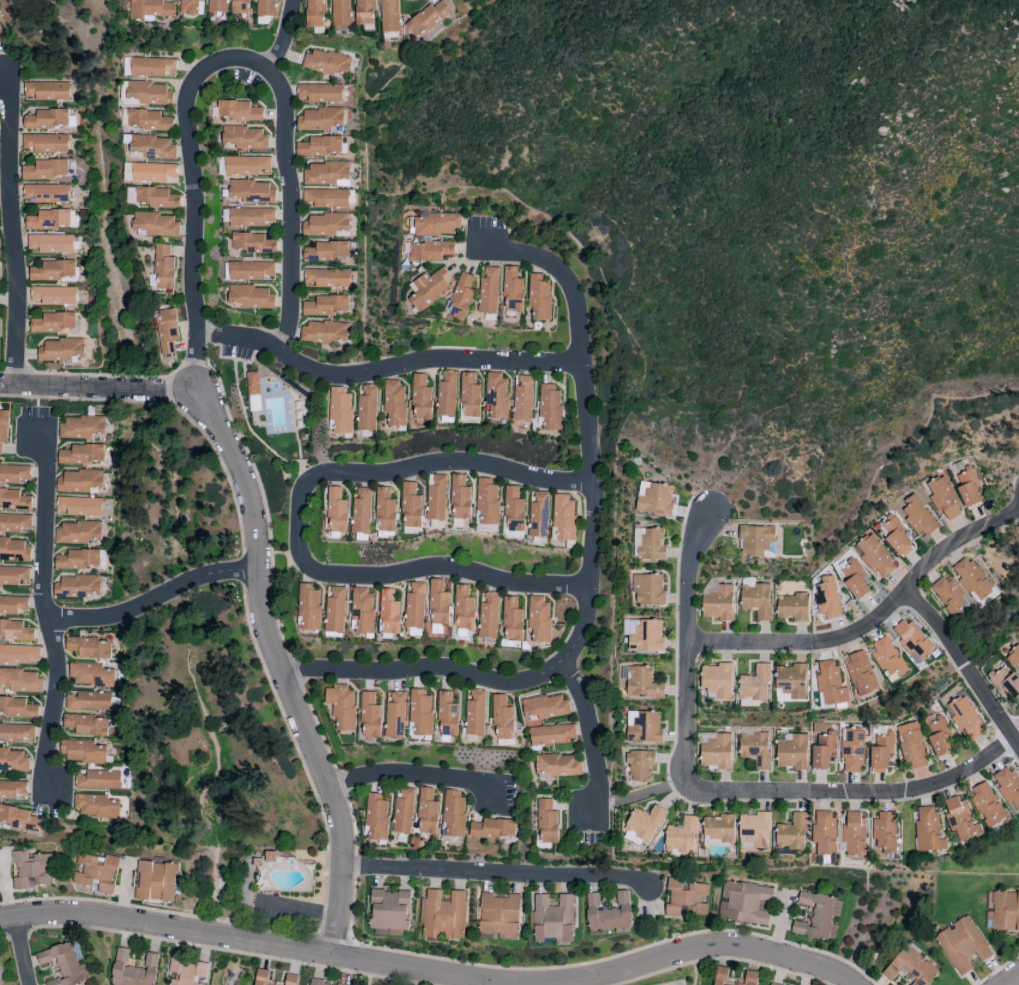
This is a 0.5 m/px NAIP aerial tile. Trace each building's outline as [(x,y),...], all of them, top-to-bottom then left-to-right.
[(155,21),(155,17),(175,17),(175,3),(163,3),(163,0),(130,0),(130,21),(155,21)] [(203,0),(183,0),(183,14),(196,15),(197,1),(203,2),(203,0)] [(226,13),(226,0),(209,0),(209,12),(226,13)] [(232,12),(251,13),(252,0),(232,0),(232,12)] [(275,17),(275,0),(258,0),(257,16),(275,17)] [(325,28),(324,0),(306,0),(306,28),(325,28)] [(333,26),(350,26),(349,0),(332,0),(333,26)] [(356,26),(375,25),(374,0),(356,0),(356,26)] [(398,0),(381,0),(381,33),(399,32),(398,0)] [(416,40),(428,30),(429,32),(452,12),(442,0),(435,0),(404,26),(416,40)] [(303,67),(345,78),(350,59),(309,47),(303,67)] [(130,77),(175,77),(176,59),(131,59),(130,77)] [(70,101),(69,82),(24,83),(25,97),(34,96),(34,101),(70,101)] [(126,99),(138,100),(138,104),(172,105),(173,91),(166,91),(166,84),(126,82),(126,99)] [(297,102),(342,103),(343,85),(298,84),(297,102)] [(262,108),(249,108),(249,101),(217,101),(217,121),(263,120),(262,108)] [(332,131),(332,126),(343,126),(343,109),(299,109),(298,131),(332,131)] [(67,110),(35,110),(35,117),(23,117),(23,129),(67,128),(67,110)] [(172,118),(159,118),(159,111),(127,110),(127,126),(139,127),(139,131),(172,132),(172,118)] [(222,127),(221,145),(234,145),(234,149),(266,150),(266,128),(222,127)] [(33,153),(67,153),(68,135),(22,135),(22,148),(33,148),(33,153)] [(173,159),(174,137),(130,137),(130,154),(142,154),(142,159),(173,159)] [(296,143),(296,156),(341,156),(341,137),(309,137),(309,143),(296,143)] [(270,158),(225,157),(224,175),(262,176),(262,174),(270,175),(270,158)] [(35,161),(35,166),(21,167),(22,179),(68,178),(67,160),(35,161)] [(176,183),(177,165),(124,163),(124,181),(176,183)] [(349,185),(349,164),(303,165),(303,186),(349,185)] [(228,180),(227,199),(241,199),(241,203),(274,203),(275,186),(255,185),(255,181),(228,180)] [(23,199),(34,199),(34,203),(68,204),(69,186),(23,185),(23,199)] [(126,206),(179,207),(179,197),(167,197),(168,188),(127,187),(126,206)] [(348,191),(303,190),(302,207),(347,208),(348,191)] [(264,227),(264,222),(274,222),(275,209),(222,208),(222,226),(264,227)] [(25,229),(76,229),(76,215),(70,215),(70,210),(37,211),(38,218),(25,218),(25,229)] [(177,215),(133,214),(133,230),(139,230),(138,236),(176,237),(177,215)] [(348,215),(304,214),(304,236),(348,237),(348,215)] [(458,236),(458,214),(428,214),(428,218),(414,218),(414,235),(458,236)] [(264,233),(232,234),(232,252),(271,251),(271,240),(264,241),(264,233)] [(72,254),(73,236),(28,235),(27,249),(38,249),(38,253),(72,254)] [(315,243),(315,248),(303,249),(303,262),(349,260),(348,242),(315,243)] [(409,261),(442,262),(442,256),(454,256),(454,243),(410,242),(409,261)] [(174,289),(174,257),(170,257),(169,245),(155,245),(156,290),(174,289)] [(29,267),(28,279),(74,280),(74,261),(42,261),(42,267),(29,267)] [(228,280),(274,281),(274,263),(229,262),(228,280)] [(480,278),(479,313),(497,314),(499,268),(485,267),(484,278),(480,278)] [(517,267),(505,267),(503,311),(522,312),(523,279),(517,279),(517,267)] [(412,282),(419,292),(409,298),(418,312),(455,288),(442,268),(429,277),(427,273),(412,282)] [(349,288),(349,270),(305,269),(305,287),(349,288)] [(474,277),(461,272),(449,307),(458,310),(455,319),(464,322),(475,291),(470,289),(474,277)] [(549,321),(549,275),(529,275),(529,308),(533,308),(533,321),(549,321)] [(272,309),(272,287),(228,286),(228,304),(240,304),(240,309),(272,309)] [(76,305),(76,287),(31,288),(31,306),(76,305)] [(302,302),(302,315),(348,315),(347,296),(315,297),(315,302),(302,302)] [(156,324),(162,356),(175,354),(173,342),(180,341),(174,308),(159,311),(161,324),(156,324)] [(74,332),(74,313),(42,313),(42,320),(30,320),(30,331),(74,332)] [(303,320),(300,339),(345,346),(348,327),(303,320)] [(71,362),(71,357),(84,357),(84,342),(37,341),(37,361),(71,362)] [(438,381),(436,416),(455,417),(457,372),(442,371),(442,381),(438,381)] [(247,373),(249,411),(260,411),(258,372),(247,373)] [(474,385),(475,373),(462,373),(461,417),(480,417),(481,385),(474,385)] [(506,419),(507,373),(487,373),(486,406),(492,406),(491,419),(506,419)] [(430,388),(426,387),(426,375),(413,374),(413,420),(430,420),(430,388)] [(514,421),(531,422),(532,376),(515,376),(514,421)] [(383,414),(388,414),(388,426),(403,427),(404,381),(384,380),(383,414)] [(376,386),(358,385),(357,431),(375,431),(376,386)] [(560,432),(562,387),(540,386),(539,417),(545,418),(544,431),(560,432)] [(351,434),(351,394),(344,394),(344,388),(330,387),(329,421),(334,421),(334,434),(351,434)] [(59,418),(58,438),(92,439),(92,435),(104,436),(105,419),(59,418)] [(57,463),(103,464),(103,445),(71,445),(71,451),(58,450),(57,463)] [(30,484),(30,466),(0,465),(0,483),(30,484)] [(956,476),(960,486),(957,488),(966,511),(984,503),(970,470),(956,476)] [(103,492),(103,473),(57,472),(56,491),(103,492)] [(446,475),(428,475),(427,520),(445,521),(446,475)] [(470,519),(471,488),(465,487),(465,475),(452,475),(451,519),(470,519)] [(926,484),(932,496),(929,497),(938,515),(943,512),(948,521),(963,514),(944,476),(926,484)] [(496,525),(497,479),(477,479),(477,512),(481,512),(480,525),(496,525)] [(422,497),(415,497),(415,483),(404,482),(402,527),(421,528),(422,497)] [(671,516),(673,485),(638,483),(636,514),(671,516)] [(524,531),(525,500),(518,500),(518,487),(505,486),(504,531),(524,531)] [(347,501),(341,501),(341,487),(329,487),(327,533),(346,533),(347,501)] [(395,532),(396,500),(390,500),(390,488),(377,487),(376,532),(395,532)] [(371,489),(358,488),(357,499),(353,499),(352,534),(370,534),(371,489)] [(31,497),(19,497),(19,490),(0,489),(0,509),(30,510),(31,497)] [(548,493),(531,492),(530,538),(547,538),(548,493)] [(898,505),(923,539),(939,527),(913,494),(898,505)] [(574,495),(554,495),(553,528),(557,528),(557,541),(573,541),(574,495)] [(101,517),(101,499),(56,497),(56,515),(101,517)] [(0,515),(0,533),(30,534),(31,515),(0,515)] [(878,530),(901,559),(915,548),(893,518),(878,530)] [(56,544),(88,544),(88,540),(101,541),(101,523),(57,522),(56,544)] [(766,558),(766,542),(774,543),(775,528),(738,527),(738,540),(742,540),(742,557),(766,558)] [(664,559),(664,529),(639,529),(639,560),(664,559)] [(898,566),(869,534),(856,546),(864,556),(860,559),(872,572),(875,569),(883,579),(898,566)] [(28,540),(0,539),(0,561),(27,562),(28,540)] [(99,550),(67,551),(67,556),(54,556),(54,569),(99,569),(99,550)] [(993,589),(967,556),(951,568),(976,601),(993,589)] [(853,601),(871,595),(858,562),(840,569),(853,601)] [(28,585),(28,568),(0,567),(0,585),(28,585)] [(633,575),(634,606),(663,605),(663,574),(633,575)] [(929,588),(952,617),(968,603),(945,574),(929,588)] [(56,576),(55,597),(85,598),(85,594),(99,594),(100,576),(56,576)] [(842,616),(832,576),(823,578),(824,584),(813,587),(820,615),(824,614),(826,620),(842,616)] [(443,580),(431,580),(430,625),(448,625),(449,593),(443,593),(443,580)] [(425,584),(407,583),(405,628),(423,629),(425,584)] [(740,609),(757,610),(756,621),(769,621),(770,585),(741,584),(740,609)] [(474,630),(475,597),(468,597),(469,585),(456,585),(455,629),(474,630)] [(731,585),(716,586),(716,594),(702,594),(702,618),(718,618),(718,621),(732,621),(731,585)] [(320,631),(321,587),(299,586),(298,617),(304,618),(303,631),(320,631)] [(345,587),(327,587),(326,633),(344,633),(345,587)] [(373,588),(353,588),(352,634),(372,634),(373,588)] [(399,635),(400,602),(394,602),(394,589),(381,589),(380,634),(399,635)] [(499,594),(480,593),(480,638),(498,639),(499,594)] [(807,622),(807,595),(776,595),(777,619),(793,618),(793,622),(807,622)] [(28,597),(0,597),(0,615),(27,615),(28,597)] [(523,610),(517,610),(517,597),(504,597),(503,640),(522,640),(523,610)] [(528,630),(533,630),(532,643),(548,643),(549,597),(529,597),(528,630)] [(909,656),(912,653),(920,662),(934,650),(905,617),(892,629),(901,639),(897,642),(909,656)] [(661,621),(628,620),(628,650),(664,651),(664,637),(661,637),(661,621)] [(0,621),(0,640),(34,641),(34,628),(22,628),(22,621),(0,621)] [(872,653),(886,678),(895,673),(898,678),(908,672),(887,636),(872,644),(876,651),(872,653)] [(111,640),(65,639),(65,651),(78,651),(78,658),(110,659),(111,640)] [(1006,656),(1018,672),(1018,645),(1006,656)] [(0,646),(0,664),(29,665),(29,660),(39,660),(40,647),(0,646)] [(878,690),(863,650),(847,656),(850,662),(844,665),(856,698),(878,690)] [(816,662),(820,706),(849,703),(847,687),(839,688),(837,660),(816,662)] [(114,687),(114,670),(102,669),(102,664),(69,664),(69,686),(114,687)] [(731,700),(732,664),(718,664),(718,667),(701,667),(700,691),(715,691),(715,699),(731,700)] [(739,677),(738,700),(768,701),(769,664),(755,664),(754,677),(739,677)] [(789,700),(806,701),(806,665),(791,664),(791,668),(776,668),(775,695),(790,695),(789,700)] [(1018,701),(1018,680),(1012,672),(1009,675),(1001,666),(989,677),(1015,705),(1018,701)] [(651,668),(621,667),(620,696),(663,697),(664,684),(651,684),(651,668)] [(8,688),(8,692),(40,693),(41,671),(0,670),(0,688),(8,688)] [(353,731),(353,686),(325,686),(325,705),(332,705),(332,718),(337,718),(337,731),(353,731)] [(414,736),(430,736),(431,696),(424,696),(424,690),(410,689),(409,722),(414,723),(414,736)] [(466,735),(483,736),(484,691),(467,690),(466,735)] [(380,738),(381,706),(374,706),(375,693),(362,692),(361,737),(380,738)] [(387,692),(385,738),(403,739),(405,693),(387,692)] [(456,737),(457,704),(451,704),(451,692),(438,692),(437,736),(456,737)] [(65,693),(65,710),(111,711),(111,694),(65,693)] [(492,695),(494,741),(513,740),(512,708),(505,708),(504,695),(492,695)] [(536,720),(570,715),(567,695),(521,701),(524,721),(536,720)] [(962,733),(964,732),(971,742),(986,732),(963,696),(945,707),(962,733)] [(0,698),(0,717),(38,718),(38,706),(25,705),(25,698),(0,698)] [(626,742),(661,743),(661,712),(627,712),(626,742)] [(937,759),(951,754),(943,732),(948,729),(941,712),(922,719),(937,759)] [(66,716),(65,728),(74,728),(74,735),(107,736),(107,717),(66,716)] [(896,727),(904,769),(926,764),(918,722),(896,727)] [(811,746),(811,770),(829,769),(828,755),(835,755),(834,730),(823,731),(823,723),(812,723),(813,746),(811,746)] [(34,725),(0,725),(0,743),(33,744),(34,725)] [(529,727),(530,745),(565,744),(565,739),(575,738),(574,726),(529,727)] [(862,773),(863,731),(840,730),(840,760),(844,760),(843,773),(862,773)] [(699,746),(700,767),(717,766),(717,770),(731,770),(730,734),(715,734),(715,740),(707,741),(707,745),(699,746)] [(739,758),(755,758),(756,771),(768,770),(768,734),(738,734),(739,758)] [(806,735),(776,734),(776,769),(806,769),(806,735)] [(870,748),(870,773),(887,773),(887,755),(893,755),(893,736),(876,736),(875,748),(870,748)] [(94,742),(63,741),(62,763),(106,764),(106,746),(94,746),(94,742)] [(26,771),(27,750),(0,749),(0,771),(26,771)] [(654,766),(654,752),(628,752),(629,782),(650,782),(650,766),(654,766)] [(548,777),(580,776),(579,754),(535,756),(536,775),(548,774),(548,777)] [(1012,802),(1016,810),(1018,809),(1018,781),(1011,765),(992,775),(999,788),(997,789),(1006,805),(1012,802)] [(74,788),(119,790),(120,772),(86,771),(86,776),(75,776),(74,788)] [(968,791),(987,829),(1006,819),(987,781),(968,791)] [(26,800),(26,782),(0,782),(0,799),(26,800)] [(410,835),(415,789),(397,787),(393,833),(410,835)] [(438,802),(432,802),(433,788),(420,788),(418,833),(436,834),(438,802)] [(442,837),(462,837),(464,791),(444,790),(442,837)] [(381,794),(367,794),(365,827),(370,827),(370,839),(386,840),(388,802),(381,801),(381,794)] [(74,810),(79,810),(79,818),(119,819),(119,796),(74,795),(74,810)] [(943,801),(948,813),(944,815),(951,832),(955,830),(959,842),(982,835),(978,823),(971,826),(960,795),(943,801)] [(557,844),(557,811),(552,811),(552,800),(538,799),(537,832),(542,832),(541,844),(557,844)] [(666,811),(654,805),(648,816),(634,809),(623,831),(650,843),(666,811)] [(29,817),(30,811),(0,806),(0,825),(39,831),(41,819),(29,817)] [(915,808),(917,852),(946,851),(946,839),(938,840),(937,807),(915,808)] [(813,844),(816,844),(815,854),(834,855),(835,812),(813,811),(813,844)] [(769,849),(770,813),(756,812),(756,816),(739,816),(739,848),(769,849)] [(863,840),(863,812),(846,812),(846,826),(841,826),(841,843),(846,843),(846,856),(865,856),(865,840),(863,840)] [(874,847),(883,847),(883,855),(896,855),(896,838),(894,838),(894,813),(874,812),(874,847)] [(806,813),(792,813),(792,826),(776,825),(776,849),(805,850),(806,813)] [(664,853),(678,853),(678,856),(697,857),(698,816),(683,816),(682,827),(665,827),(664,853)] [(703,816),(703,841),(733,842),(734,817),(703,816)] [(514,820),(482,819),(481,823),(470,823),(469,837),(514,839),(514,820)] [(13,888),(53,887),(53,874),(46,874),(46,866),(53,866),(52,855),(27,855),(27,852),(13,852),(13,888)] [(118,858),(105,855),(103,866),(96,865),(97,857),(77,854),(74,868),(71,884),(95,888),(94,892),(112,896),(118,858)] [(176,863),(136,863),(136,901),(175,901),(176,863)] [(707,915),(707,905),(699,905),(699,896),(708,896),(708,884),(688,884),(687,891),(681,891),(681,878),(667,878),(666,917),(680,917),(680,906),(686,907),(686,915),(707,915)] [(773,888),(723,882),(721,900),(720,900),(718,920),(767,926),(769,912),(764,912),(765,901),(771,901),(773,888)] [(464,939),(465,892),(450,891),(450,902),(441,902),(441,890),(426,890),(426,899),(423,899),(422,938),(464,939)] [(408,931),(408,892),(371,891),(370,930),(408,931)] [(587,930),(630,930),(630,891),(616,891),(617,909),(599,910),(599,894),(587,894),(587,930)] [(993,892),(993,913),(986,913),(986,920),(992,920),(992,931),(1018,932),(1018,892),(993,892)] [(519,895),(507,894),(507,899),(493,898),(493,894),(481,893),(479,934),(518,936),(519,895)] [(791,935),(834,941),(837,921),(839,921),(842,898),(798,893),(797,905),(812,906),(810,924),(792,922),(791,935)] [(572,943),(572,895),(558,895),(558,907),(548,907),(548,895),(534,895),(534,943),(543,943),(543,939),(563,939),(563,943),(572,943)] [(933,937),(959,978),(972,969),(966,960),(975,954),(981,963),(993,955),(968,915),(949,926),(949,927),(933,937)] [(90,983),(84,963),(77,965),(72,943),(36,952),(39,966),(50,963),(51,968),(58,966),(61,978),(45,982),(46,984),(83,984),(90,983)] [(890,982),(900,970),(914,981),(911,984),(927,984),(938,971),(905,945),(881,975),(890,982)] [(126,967),(128,949),(116,948),(111,984),(154,984),(158,955),(146,953),(144,969),(126,967)] [(170,959),(168,974),(171,974),(170,984),(200,984),(193,984),(194,977),(207,978),(209,964),(170,959)] [(746,971),(744,981),(727,978),(728,968),(716,966),(713,984),(756,984),(757,972),(746,971)] [(297,976),(286,974),(285,984),(268,981),(269,971),(256,969),(254,984),(296,984),(297,976)]
